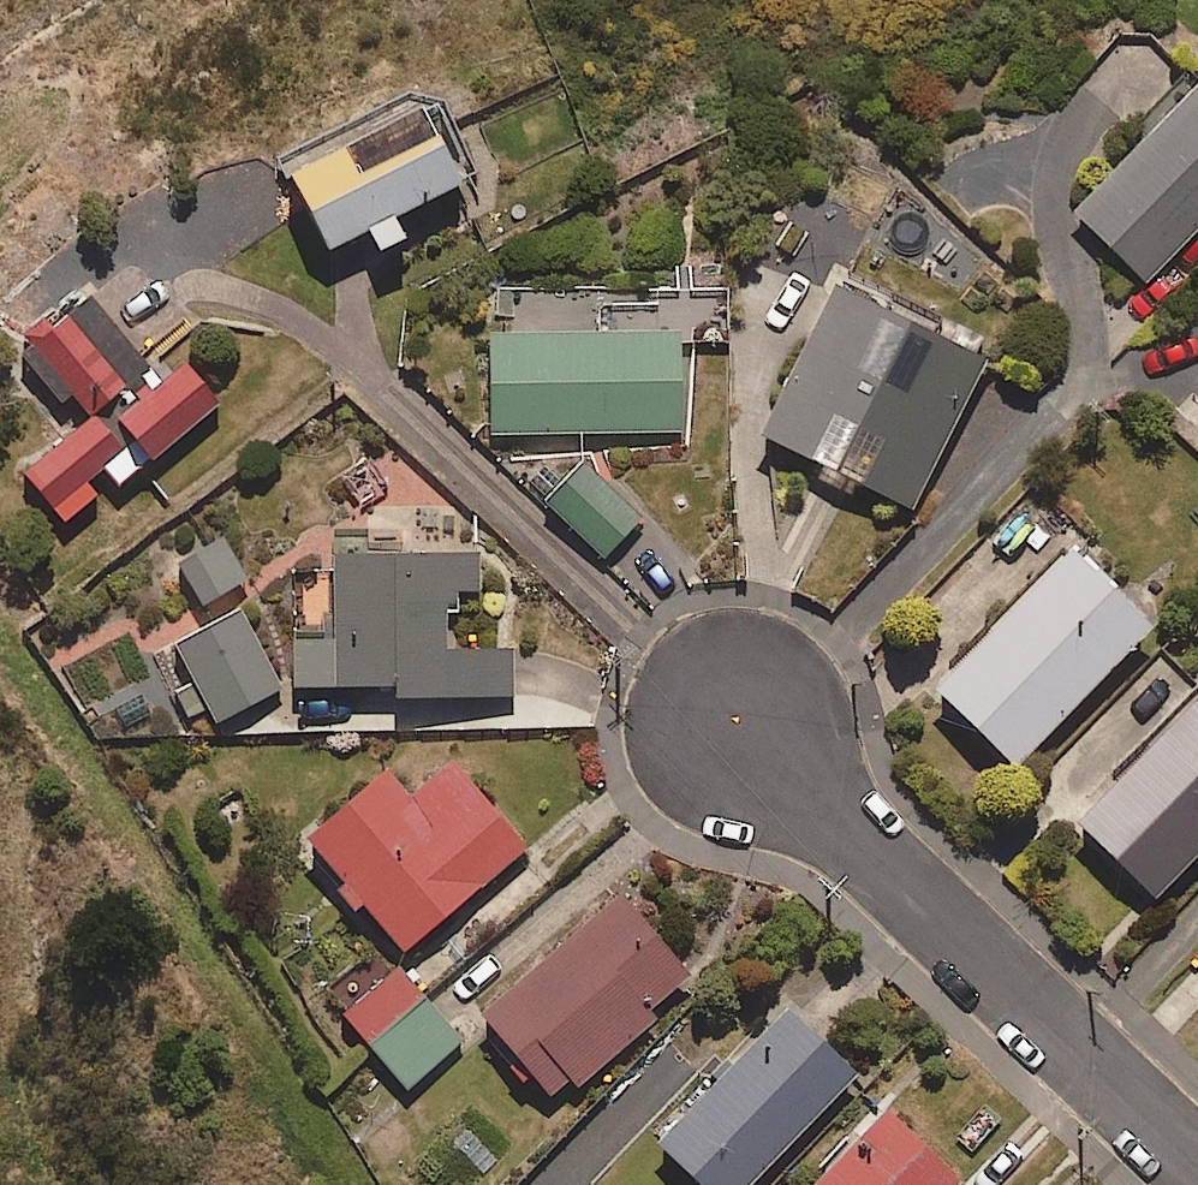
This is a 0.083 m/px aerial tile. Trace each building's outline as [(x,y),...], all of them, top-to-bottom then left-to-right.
[(1063,201),(1142,276),(1197,217),(1197,63),(1197,62),(1063,201)] [(401,87),(275,153),(319,236),(355,217),(365,236),(393,221),(382,201),(444,168),(401,87)] [(824,270),(751,422),(905,495),(978,343),(824,270)] [(78,408),(12,461),(46,502),(62,489),(72,500),(89,487),(78,474),(97,459),(113,478),(216,394),(176,345),(152,365),(79,276),(1,339),(50,399),(63,389),(78,408)] [(676,322),(482,324),(483,428),(677,426),(676,322)] [(574,452),(538,490),(601,548),(637,509),(574,452)] [(216,525),(169,551),(195,597),(242,571),(216,525)] [(1061,538),(925,680),(1006,757),(1142,615),(1061,538)] [(325,627),(285,628),(286,680),(381,678),(382,689),(502,687),(501,643),(436,645),(435,591),(448,591),(448,581),(471,581),(470,539),(323,542),(325,627)] [(235,598),(166,633),(207,714),(276,680),(235,598)] [(1067,811),(1149,890),(1197,838),(1197,675),(1067,811)] [(375,763),(295,829),(334,875),(327,881),(346,905),(355,898),(395,946),(518,843),(442,753),(398,790),(375,763)] [(610,881),(470,1005),(543,1088),(563,1070),(573,1082),(653,1011),(645,1001),(686,965),(610,881)] [(394,960),(336,1007),(362,1038),(419,989),(394,960)] [(419,989),(362,1038),(401,1083),(458,1034),(419,989)] [(648,1133),(703,1184),(738,1184),(851,1065),(778,996),(648,1133)] [(793,1184),(945,1184),(956,1173),(876,1098),(793,1184)]
